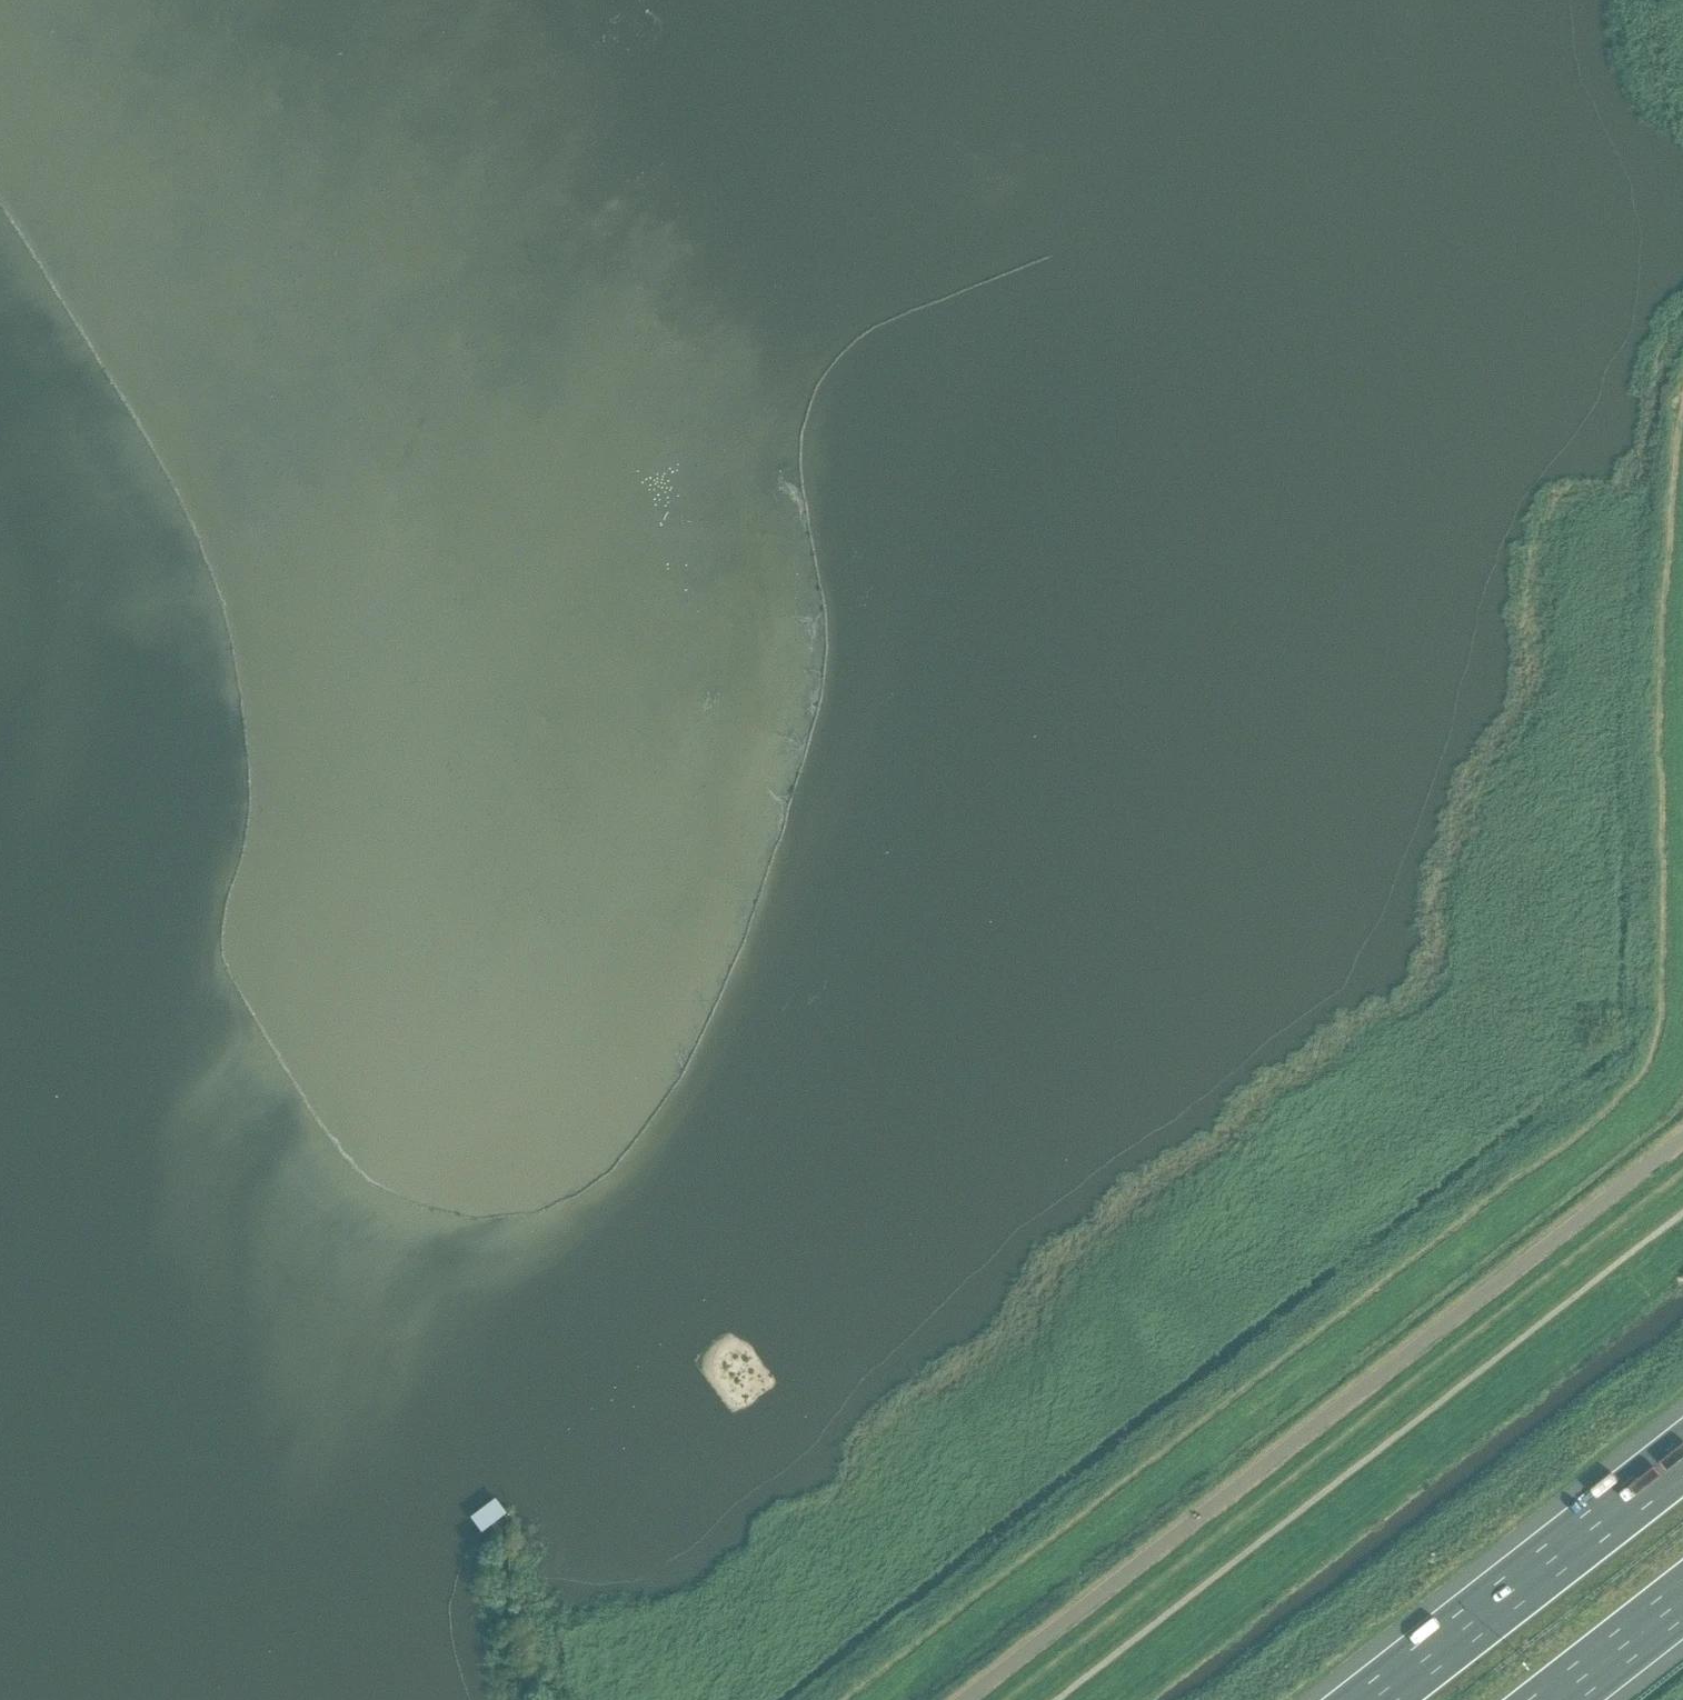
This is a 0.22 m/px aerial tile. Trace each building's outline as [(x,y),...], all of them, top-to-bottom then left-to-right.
[(495,1498),(470,1517),(475,1525),(481,1532),(496,1520),(506,1513),(495,1498)]
